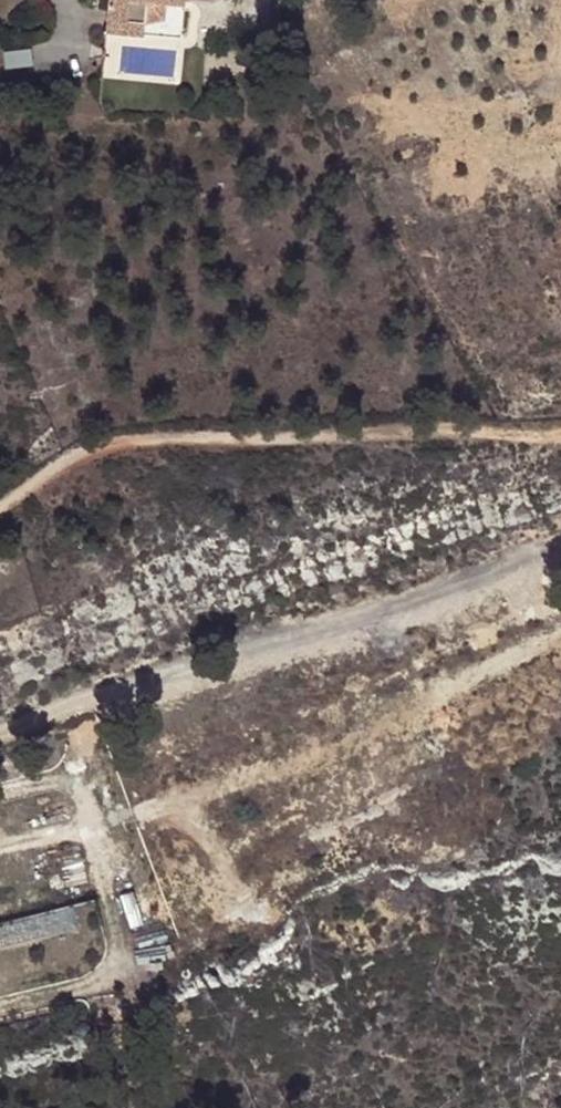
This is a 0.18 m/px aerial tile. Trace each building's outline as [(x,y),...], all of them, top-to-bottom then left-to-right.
[(113,15),(156,20),(158,4),(191,7),(192,0),(114,0),(113,15)] [(156,20),(113,15),(110,35),(153,40),(156,20)] [(45,939),(81,929),(73,903),(38,914),(45,939)]
